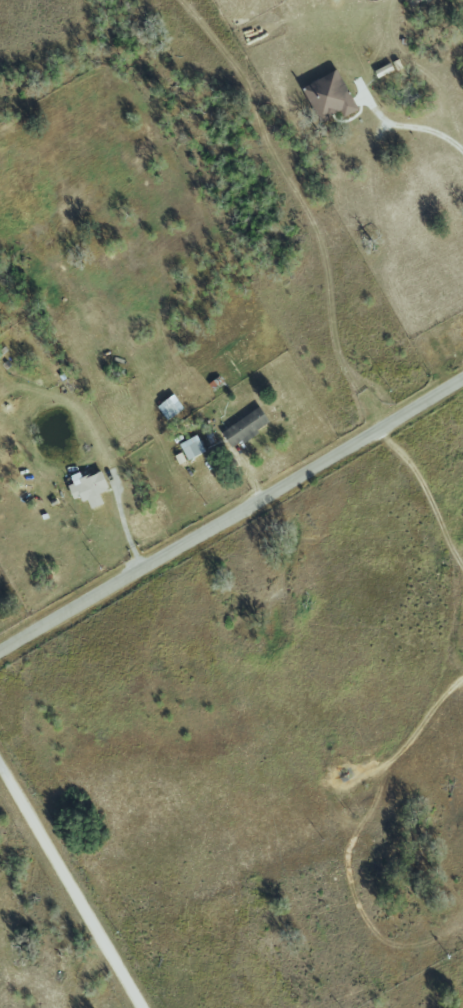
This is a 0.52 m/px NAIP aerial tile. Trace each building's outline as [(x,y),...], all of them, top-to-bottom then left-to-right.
[(340,117),(355,110),(335,69),(299,87),(316,121),(337,110),(340,117)] [(267,422),(256,407),(218,432),(229,448),(267,422)] [(203,452),(196,435),(178,443),(185,460),(203,452)] [(172,456),(177,465),(184,461),(180,452),(172,456)] [(68,476),(71,484),(65,486),(71,500),(80,496),(86,510),(101,504),(97,493),(107,489),(99,471),(80,478),(77,472),(68,476)]
